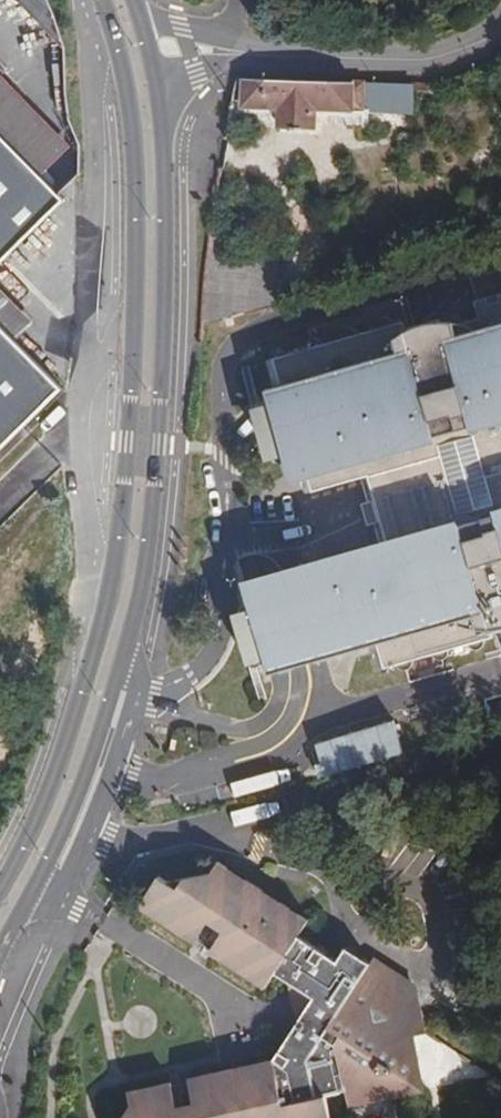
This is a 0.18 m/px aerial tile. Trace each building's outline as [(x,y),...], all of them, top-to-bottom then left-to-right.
[(42,169),(68,143),(0,72),(0,125),(42,169)] [(414,110),(414,94),(414,81),(241,76),(238,86),(234,104),(282,106),(282,112),(282,126),(318,126),(318,112),(318,106),(355,107),(414,110)] [(432,94),(432,82),(414,81),(414,94),(432,94)] [(66,194),(42,169),(0,125),(0,261),(66,194)] [(368,643),(375,669),(394,663),(412,658),(428,653),(445,649),(465,643),(481,638),(471,603),(482,600),(487,618),(500,614),(500,294),(471,302),(476,320),(443,329),(430,333),(403,341),(401,331),(398,324),(387,327),(372,332),(352,338),(336,342),(315,348),(298,352),(280,358),(264,363),(262,364),(270,390),(264,392),(267,406),(256,404),(243,367),(237,370),(262,452),(272,457),(281,454),(283,461),(288,478),(296,476),(301,494),(358,478),(366,503),(374,501),(380,520),(372,523),(379,547),(342,558),(309,568),(295,572),(246,587),(249,601),(233,612),(260,703),(266,700),(256,669),(264,649),(270,673),(284,669),(303,663),(368,643)] [(437,312),(443,329),(476,320),(471,302),(437,312)] [(66,382),(0,314),(0,447),(66,382)] [(372,325),(372,332),(387,327),(384,322),(378,321),(372,325)] [(426,323),(401,331),(403,341),(430,333),(426,323)] [(336,334),(336,342),(352,338),(348,330),(341,329),(336,334)] [(300,345),(298,352),(315,348),(312,343),(305,341),(300,345)] [(263,357),(264,363),(280,358),(275,351),(268,351),(263,357)] [(365,524),(372,523),(380,520),(374,501),(366,503),(359,505),(365,524)] [(471,603),(481,638),(491,636),(487,618),(482,600),(471,603)] [(481,638),(465,643),(473,647),(480,644),(481,638)] [(445,649),(428,653),(436,659),(444,655),(445,649)] [(412,658),(394,663),(398,667),(404,669),(411,664),(412,658)] [(482,701),(488,721),(500,717),(500,695),(482,701)] [(324,777),(413,748),(402,714),(313,744),(324,777)] [(311,921),(314,916),(305,909),(303,912),(295,907),(297,904),(287,899),(285,901),(267,890),(269,886),(252,876),(250,878),(233,866),(235,864),(225,858),(218,869),(173,876),(165,871),(145,902),(154,908),(156,905),(174,917),(172,920),(189,931),(191,928),(201,934),(218,910),(234,920),(215,948),(225,954),(227,951),(244,963),(243,966),(246,968),(252,972),(254,969),(262,974),(260,977),(270,984),(280,969),(294,978),(303,1017),(279,1053),(278,1055),(267,1057),(268,1061),(248,1065),(247,1062),(227,1066),(227,1070),(217,1071),(216,1068),(206,1071),(206,1074),(194,1076),(202,1105),(184,1109),(176,1077),(165,1080),(165,1083),(145,1087),(144,1084),(133,1086),(135,1100),(124,1117),(335,1117),(329,1092),(350,1088),(353,1104),(389,1096),(418,1072),(429,1053),(422,1030),(433,1026),(423,989),(414,949),(391,934),(376,958),(352,942),(343,956),(329,947),(304,930),(311,921)]
